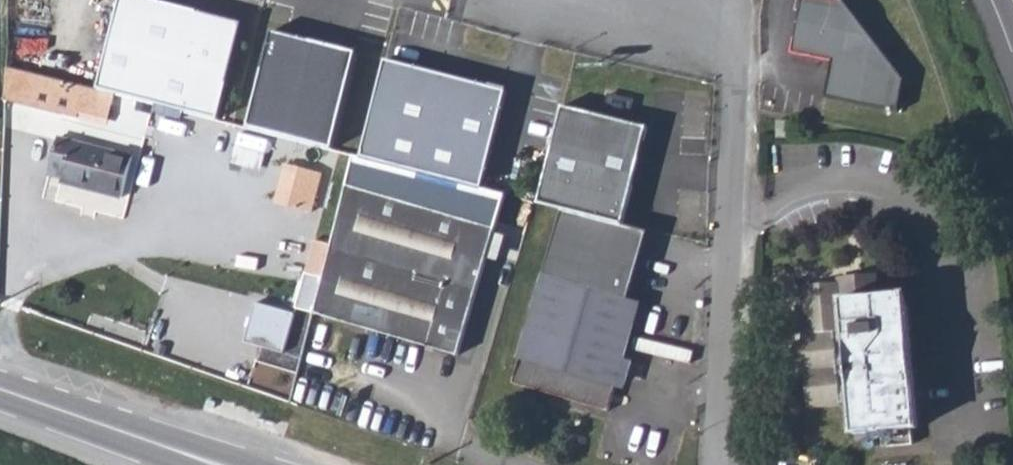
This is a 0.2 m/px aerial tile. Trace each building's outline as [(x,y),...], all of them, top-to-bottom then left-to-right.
[(119,0),(93,0),(91,14),(117,17),(119,0)] [(142,0),(122,0),(100,91),(222,122),(243,25),(142,0)] [(788,52),(829,60),(823,96),(896,111),(903,79),(842,0),(799,0),(788,52)] [(269,29),(243,126),(328,148),(354,49),(269,29)] [(390,61),(364,157),(485,189),(511,91),(390,61)] [(566,208),(629,223),(651,129),(565,105),(543,201),(566,208)] [(58,133),(48,173),(61,177),(60,184),(124,201),(135,155),(58,133)] [(351,153),(310,310),(450,353),(503,194),(485,189),(364,157),(351,153)] [(285,165),(276,204),(314,214),(325,174),(285,165)] [(546,276),(513,385),(603,412),(637,301),(626,298),(648,228),(629,223),(566,208),(546,276)] [(305,267),(310,230),(290,228),(285,264),(305,267)] [(853,437),(888,434),(913,433),(920,433),(910,305),(878,307),(877,284),(841,287),(842,296),(809,298),(812,347),(802,348),(806,408),(850,405),(853,437)] [(913,433),(888,434),(889,452),(915,450),(913,433)]
